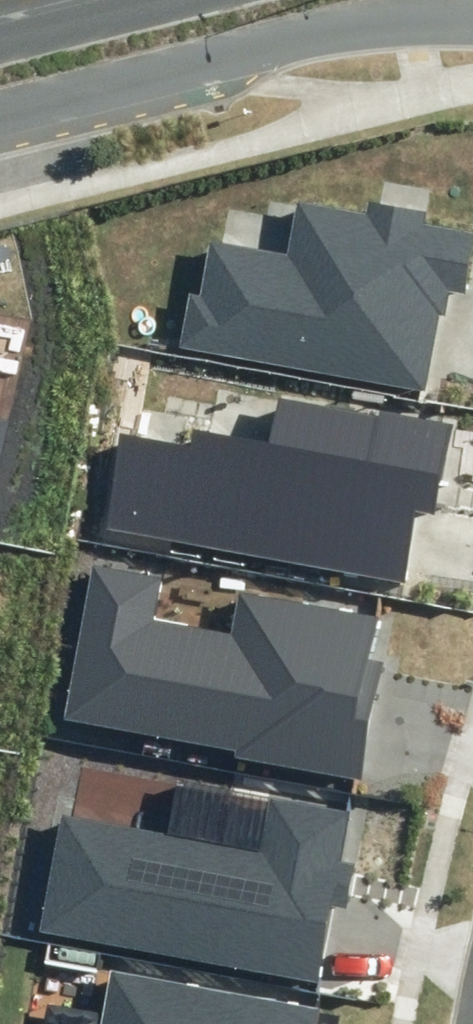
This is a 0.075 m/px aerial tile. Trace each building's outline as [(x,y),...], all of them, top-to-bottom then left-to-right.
[(426,393),(441,317),(447,318),(452,295),(469,298),(472,275),(472,236),(421,226),(424,215),(371,204),(369,219),(299,205),(288,259),(213,245),(203,298),(190,296),(180,346),(426,393)] [(123,436),(106,530),(405,584),(418,513),(437,516),(454,423),(380,410),(378,417),(279,399),(270,447),(197,433),(194,449),(123,436)] [(159,577),(94,565),(65,718),(235,750),(233,758),(363,782),(386,663),(372,660),(379,619),(240,593),(232,635),(151,620),(159,577)] [(350,810),(268,795),(257,850),(62,813),(39,930),(317,983),(332,904),(346,907),(354,864),(340,861),(350,810)] [(321,1010),(111,972),(102,1023),(319,1023),(321,1010)]
